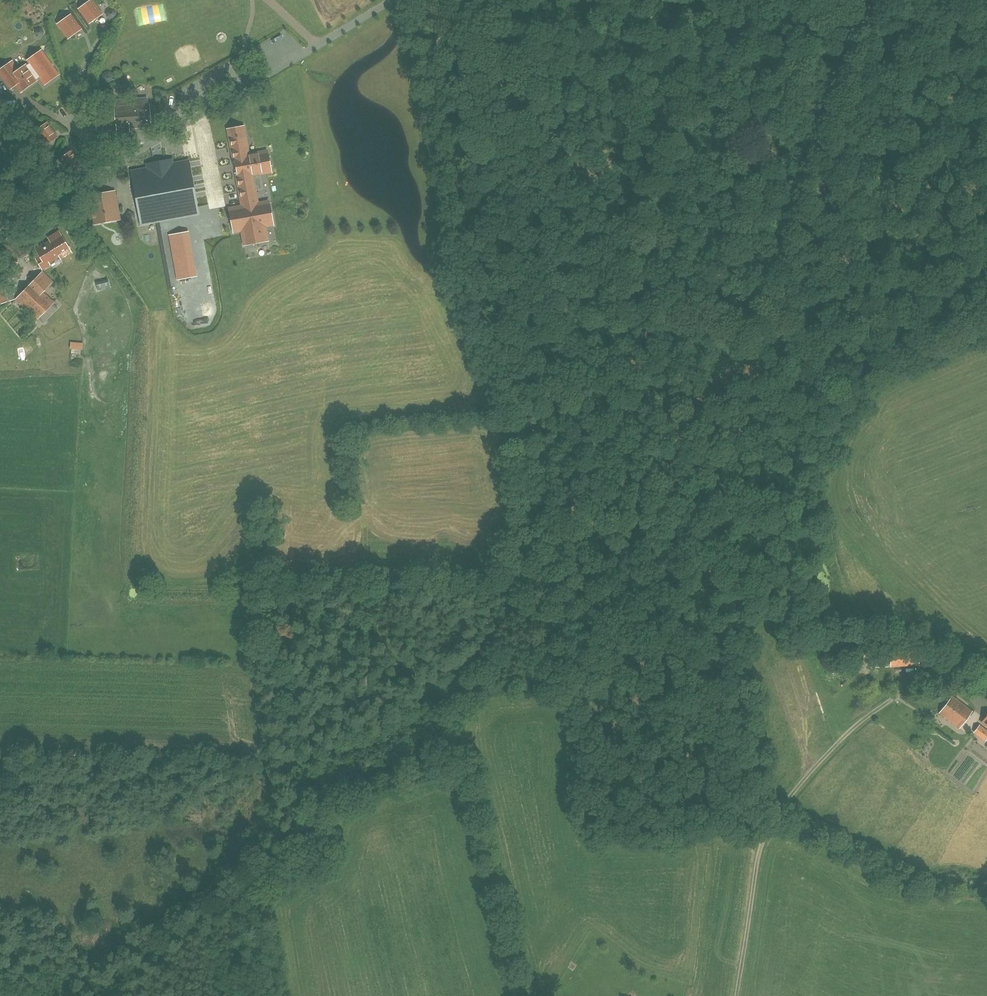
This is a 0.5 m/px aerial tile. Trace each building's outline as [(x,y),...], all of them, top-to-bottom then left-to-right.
[(90,23),(101,14),(91,1),(80,9),(90,23)] [(107,16),(113,18),(117,16),(119,11),(117,7),(112,5),(108,7),(105,11),(107,16)] [(80,30),(70,16),(59,24),(69,38),(80,30)] [(42,36),(44,32),(42,29),(39,28),(36,29),(34,32),(36,36),(39,37),(42,36)] [(30,63),(26,66),(36,79),(40,77),(45,84),(49,81),(54,78),(58,75),(41,51),(28,60),(30,63)] [(0,70),(0,72),(6,81),(11,88),(17,84),(21,91),(36,80),(36,79),(26,66),(26,65),(18,70),(12,62),(10,63),(0,70)] [(104,81),(109,84),(113,82),(115,77),(113,72),(108,70),(104,72),(102,76),(104,81)] [(89,101),(94,98),(90,91),(76,101),(83,111),(92,105),(89,101)] [(150,103),(114,106),(114,109),(95,110),(96,131),(116,130),(116,133),(130,132),(130,129),(152,127),(150,103)] [(56,137),(46,123),(35,131),(45,145),(56,137)] [(228,129),(232,152),(238,151),(245,149),(248,149),(243,126),(228,129)] [(236,174),(238,183),(242,206),(229,209),(231,217),(232,224),(234,232),(242,230),(244,245),(250,244),(249,240),(261,238),(262,241),(268,240),(265,226),(273,225),(269,201),(255,204),(250,176),(268,172),(271,172),(267,151),(264,151),(248,154),(246,155),(245,149),(238,151),(232,152),(234,161),(235,161),(236,165),(237,170),(238,174),(236,174)] [(81,165),(74,156),(71,151),(60,159),(70,173),(81,165)] [(187,160),(130,170),(138,216),(195,207),(187,160)] [(119,220),(115,190),(89,195),(94,224),(119,220)] [(131,211),(127,212),(125,216),(126,220),(129,222),(133,221),(135,218),(135,214),(131,211)] [(50,241),(36,249),(40,256),(36,258),(42,269),(50,264),(49,262),(59,255),(61,259),(72,252),(58,231),(48,237),(50,241)] [(189,231),(168,235),(177,280),(197,276),(189,231)] [(16,299),(37,319),(53,303),(43,292),(53,282),(42,272),(16,299)] [(109,280),(96,283),(98,290),(110,288),(109,280)] [(9,290),(6,290),(7,293),(1,294),(2,301),(10,300),(9,290)] [(889,666),(888,655),(875,656),(875,667),(889,666)] [(951,695),(939,712),(959,727),(971,710),(951,695)]
